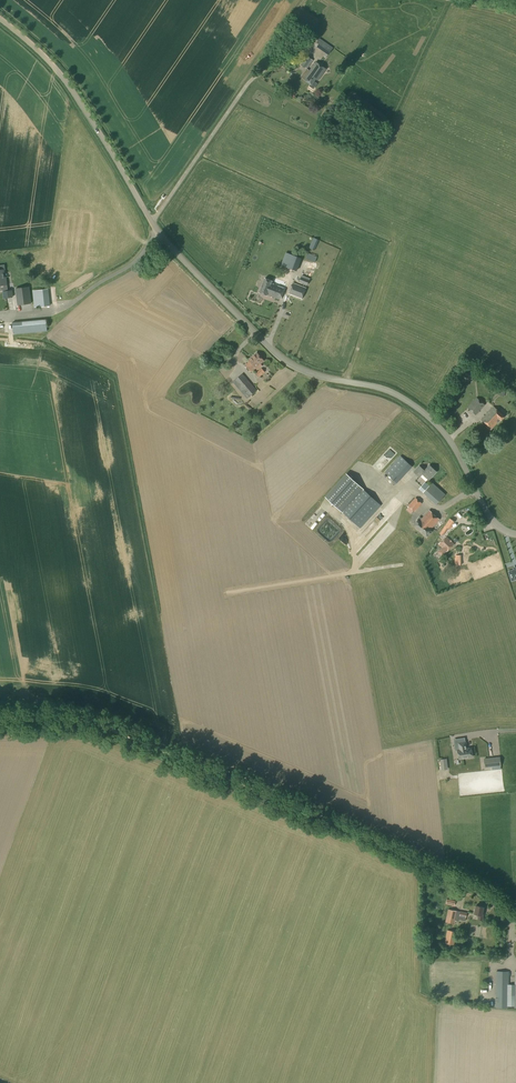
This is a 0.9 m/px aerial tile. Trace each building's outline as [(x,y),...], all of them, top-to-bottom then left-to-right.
[(328,55),(333,48),(319,38),(314,45),(328,55)] [(305,67),(311,59),(307,56),(301,64),(305,67)] [(318,81),(325,69),(315,62),(308,72),(309,73),(304,80),(310,84),(309,86),(314,89),(317,83),(313,81),(315,79),(318,81)] [(317,249),(321,239),(315,237),(311,247),(317,249)] [(297,271),(302,259),(286,252),(281,265),(297,271)] [(7,291),(6,285),(5,277),(3,277),(2,270),(0,270),(0,286),(2,285),(3,291),(2,291),(3,298),(13,297),(12,290),(7,291)] [(307,285),(310,278),(302,275),(299,282),(307,285)] [(279,286),(271,283),(272,281),(264,278),(259,293),(266,296),(267,295),(280,300),(285,288),(283,288),(285,284),(280,282),(279,286)] [(302,299),(306,287),(293,282),(289,294),(302,299)] [(18,305),(31,303),(29,287),(16,288),(18,305)] [(35,307),(49,306),(47,289),(33,291),(35,307)] [(13,334),(47,331),(46,320),(12,323),(13,334)] [(250,362),(246,365),(251,372),(255,368),(264,361),(257,352),(248,360),(250,362)] [(471,380),(477,371),(467,365),(461,374),(471,380)] [(259,377),(265,372),(262,368),(255,373),(259,377)] [(250,397),(257,391),(242,373),(235,379),(250,397)] [(476,415),(485,405),(476,398),(467,407),(476,415)] [(500,420),(504,416),(493,407),(481,420),(491,429),(498,422),(500,420)] [(397,483),(412,466),(400,456),(385,472),(397,483)] [(436,472),(429,465),(424,471),(419,466),(414,472),(419,477),(422,474),(428,480),(436,472)] [(360,528),(381,505),(346,473),(325,496),(360,528)] [(439,505),(447,496),(433,482),(427,488),(425,486),(421,490),(439,505)] [(415,512),(422,503),(415,497),(408,506),(415,512)] [(321,508),(318,512),(324,517),(327,513),(321,508)] [(439,520),(429,510),(421,519),(419,517),(418,520),(414,524),(427,536),(432,531),(430,530),(439,520)] [(385,512),(367,534),(373,539),(391,517),(385,512)] [(316,516),(309,523),(314,529),(322,521),(316,516)] [(322,532),(331,540),(339,531),(330,523),(322,532)] [(387,540),(398,530),(393,524),(381,535),(387,540)] [(449,529),(451,527),(446,524),(439,533),(443,536),(448,528),(449,529)] [(442,556),(454,544),(446,536),(438,544),(442,548),(438,552),(442,556)] [(368,537),(359,543),(362,547),(370,540),(368,537)] [(466,741),(458,743),(459,749),(457,749),(459,760),(473,757),(471,747),(467,748),(466,741)] [(500,757),(484,759),(485,768),(501,766),(500,757)] [(482,920),(484,911),(482,911),(483,907),(476,906),(474,914),(479,915),(478,919),(482,920)] [(465,921),(467,913),(448,909),(445,922),(457,925),(457,921),(459,921),(459,920),(465,921)] [(454,945),(457,931),(447,930),(445,943),(454,945)] [(508,1008),(509,971),(496,971),(496,1008),(508,1008)]
